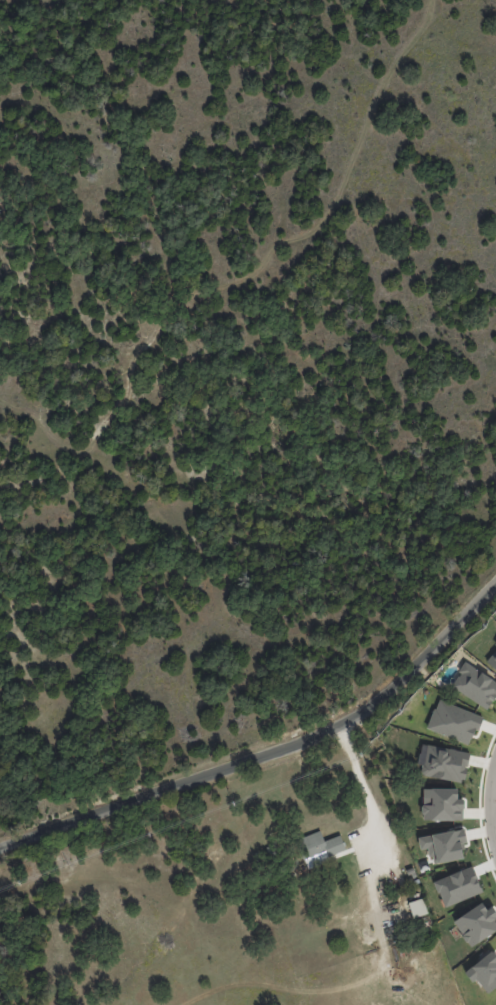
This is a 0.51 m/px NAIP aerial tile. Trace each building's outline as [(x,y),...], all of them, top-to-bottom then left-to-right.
[(466,662),(450,685),(486,710),(495,695),(495,682),(466,662)] [(426,729),(470,745),(481,715),(437,699),(426,729)] [(469,752),(426,745),(420,775),(464,783),(469,752)] [(423,789),(456,789),(455,799),(462,799),(462,819),(422,819),(422,814),(421,813),(421,807),(422,805),(431,805),(431,797),(423,797),(423,789)] [(417,837),(463,829),(466,842),(463,842),(464,848),(460,849),(462,857),(434,862),(432,855),(428,856),(427,848),(420,849),(417,837)] [(348,849),(330,857),(328,852),(307,861),(299,841),(321,831),(326,843),(342,836),(348,849)] [(432,882),(471,865),(474,872),(473,872),(479,887),(480,887),(482,891),(444,907),(438,892),(436,893),(432,882)] [(427,913),(422,898),(408,903),(413,918),(427,913)] [(491,907),(495,914),(495,930),(470,947),(467,942),(465,942),(461,937),(461,934),(452,921),(481,902),(486,910),(491,907)] [(490,951),(495,958),(495,985),(487,992),(475,978),(471,981),(464,972),(490,951)]
